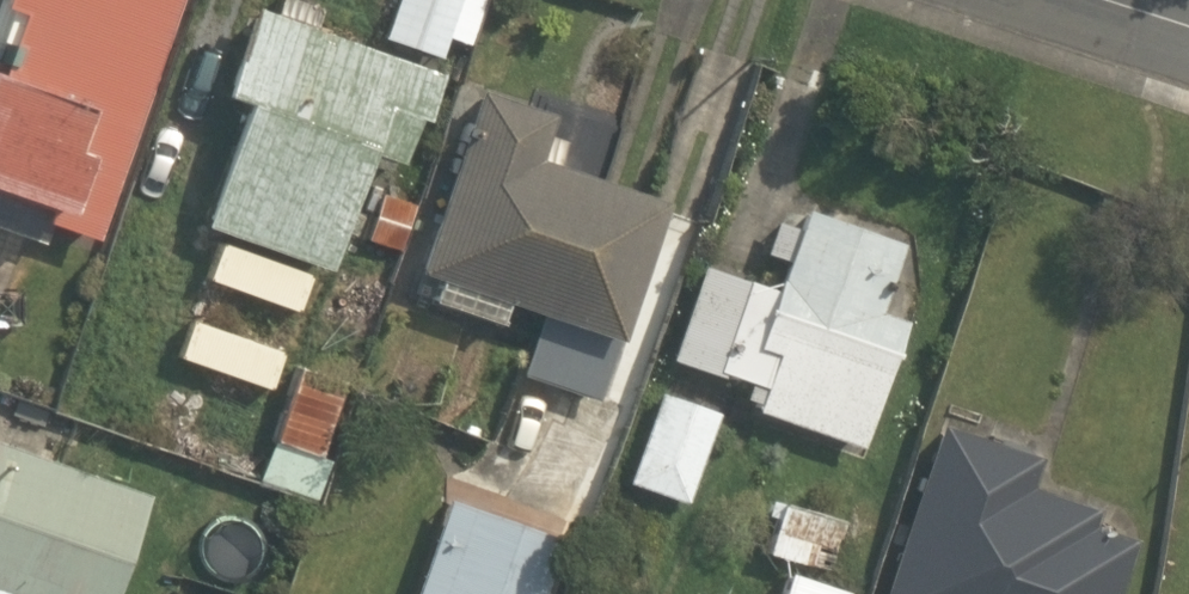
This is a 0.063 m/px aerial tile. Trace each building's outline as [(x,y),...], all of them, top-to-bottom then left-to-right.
[(92,241),(173,0),(2,0),(0,6),(20,13),(0,72),(0,194),(15,199),(11,213),(92,241)] [(438,59),(456,0),(395,0),(382,42),(438,59)] [(200,229),(326,273),(368,155),(398,165),(413,122),(420,124),(437,75),(251,9),(220,96),(243,105),(200,229)] [(517,378),(594,403),(658,204),(532,164),(547,116),(475,92),(416,275),(538,314),(517,378)] [(418,203),(376,188),(358,239),(400,254),(418,203)] [(751,415),(863,450),(903,321),(878,313),(900,244),(802,213),(796,231),(772,223),(762,256),(783,262),(774,289),(701,266),(671,362),(748,386),(742,402),(754,405),(751,415)] [(259,485),(304,499),(341,383),(296,368),(259,485)] [(630,487),(686,505),(715,414),(659,396),(630,487)] [(1131,544),(1088,529),(1094,511),(1025,488),(1035,458),(936,425),(881,593),(1115,593),(1131,544)] [(146,496),(0,446),(0,593),(112,593),(146,496)] [(767,556),(826,575),(842,523),(784,504),(767,556)] [(558,546),(440,505),(409,593),(541,593),(558,546)] [(784,575),(778,593),(843,593),(784,575)]
